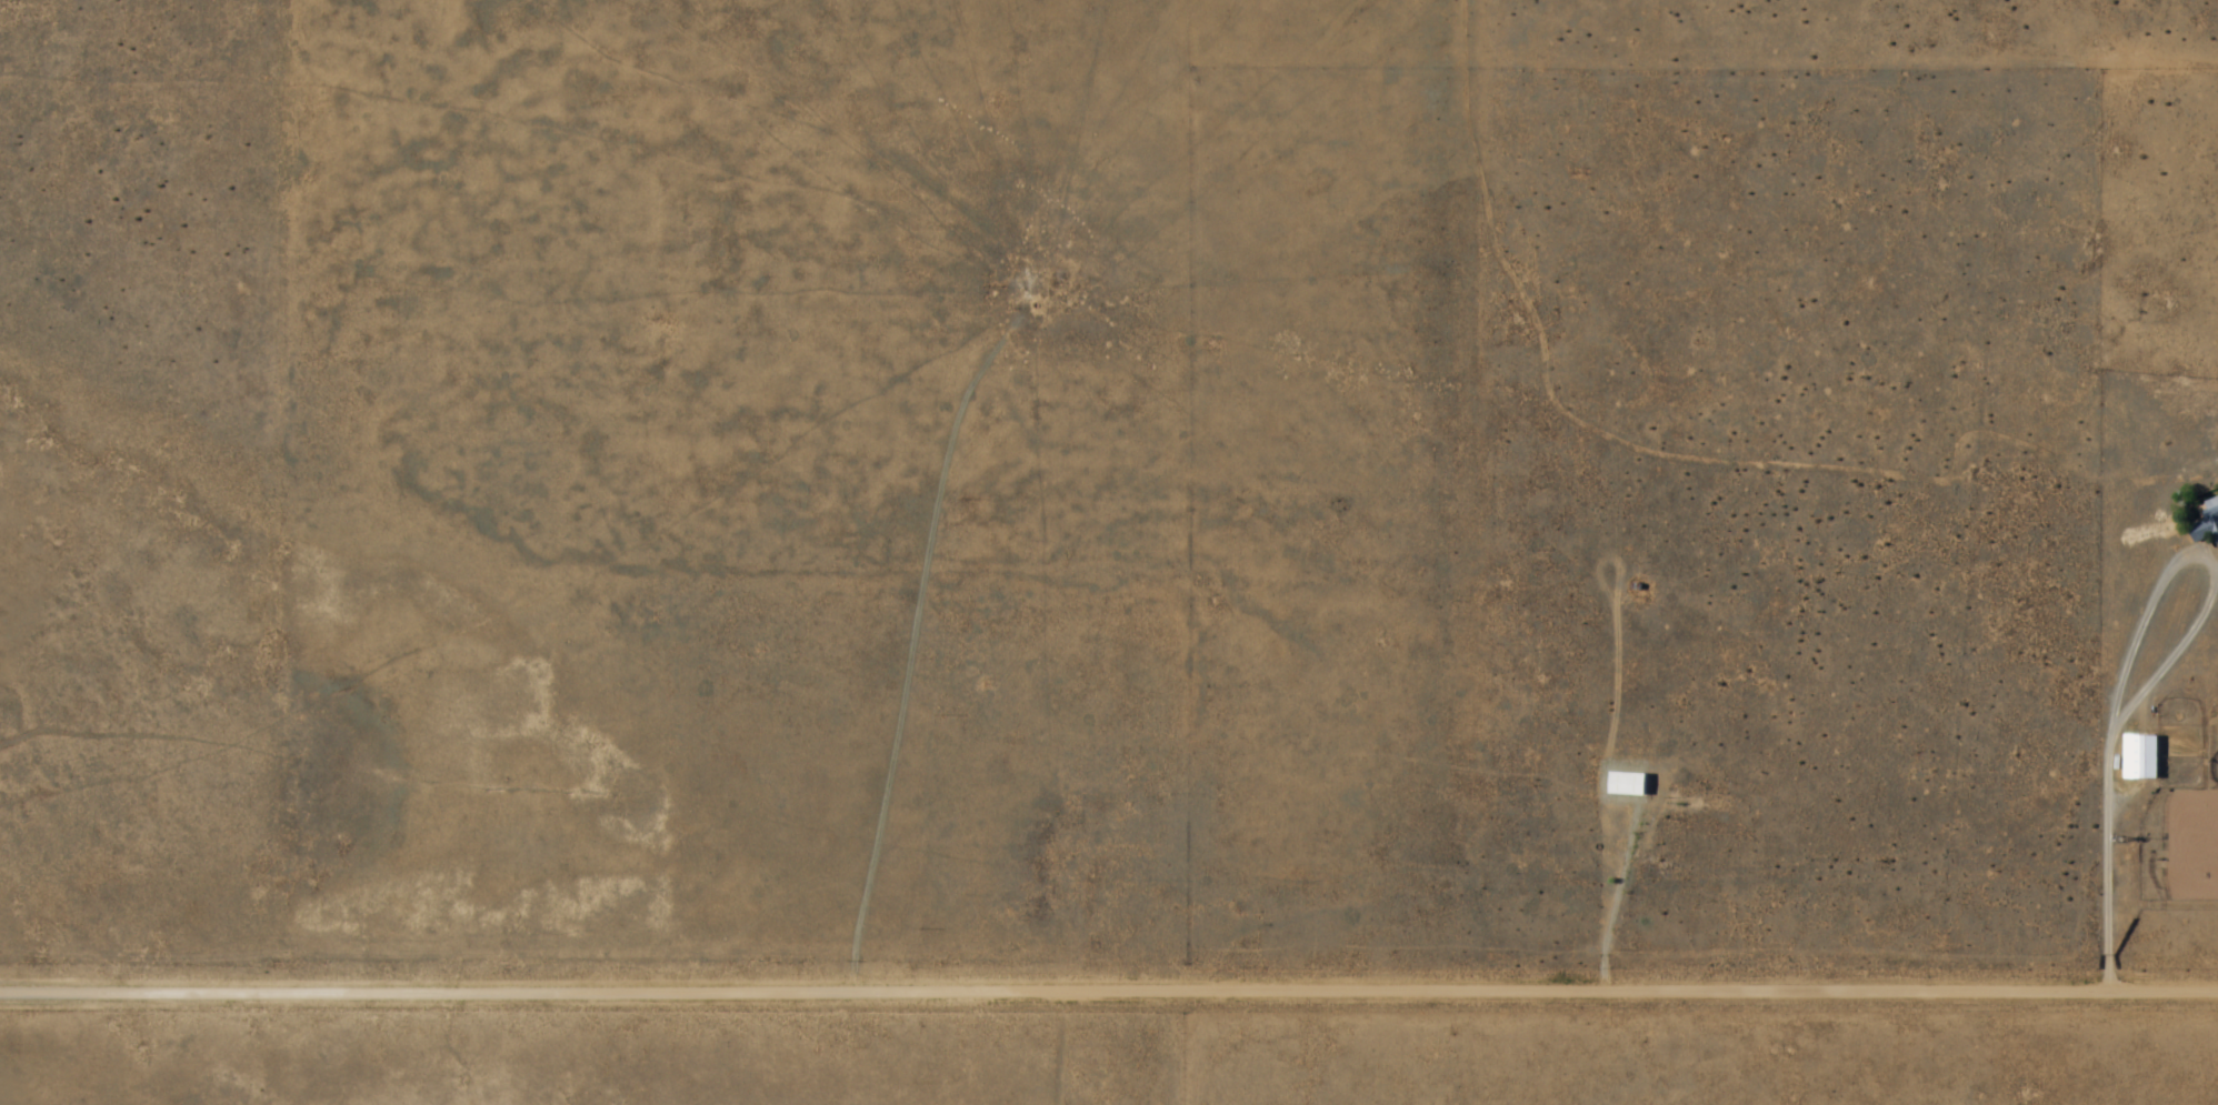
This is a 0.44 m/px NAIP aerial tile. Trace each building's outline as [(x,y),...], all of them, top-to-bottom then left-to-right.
[(2204,503),(2210,520),(2189,527),(2194,543),(2214,537),(2217,546),(2217,545),(2217,498),(2204,503)] [(2157,780),(2157,737),(2125,737),(2125,780),(2157,780)] [(1646,797),(1647,775),(1611,774),(1610,796),(1646,797)]
